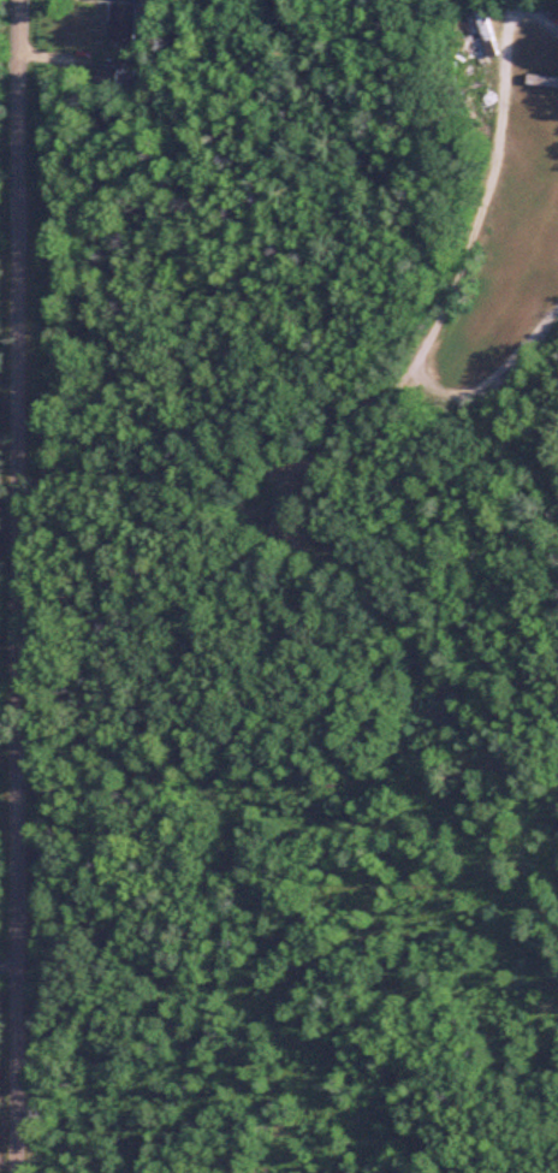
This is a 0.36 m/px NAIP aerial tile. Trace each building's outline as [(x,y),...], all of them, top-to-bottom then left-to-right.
[(133,45),(133,5),(108,5),(108,45),(133,45)]
